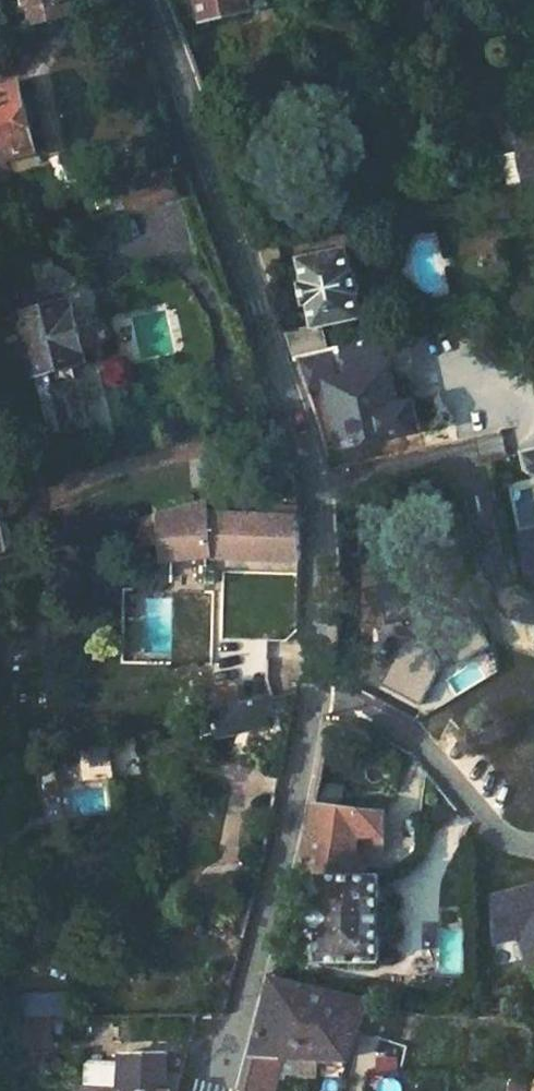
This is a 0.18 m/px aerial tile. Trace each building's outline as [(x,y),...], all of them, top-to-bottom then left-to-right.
[(38,26),(80,15),(76,0),(32,0),(38,26)] [(212,20),(277,5),(276,0),(208,0),(212,20)] [(0,90),(0,155),(40,145),(25,83),(0,90)] [(513,151),(520,183),(533,180),(533,147),(513,151)] [(183,192),(177,168),(130,180),(136,204),(183,192)] [(115,201),(111,185),(90,190),(94,206),(115,201)] [(66,206),(64,197),(26,206),(29,217),(39,214),(40,218),(54,214),(53,210),(66,206)] [(339,349),(333,323),(370,315),(366,290),(374,288),(368,254),(358,256),(356,246),(307,257),(313,280),(308,280),(313,302),(316,301),(322,326),(294,332),(302,358),(339,349)] [(98,427),(82,363),(92,359),(77,300),(50,306),(47,294),(22,300),(23,304),(0,310),(0,332),(1,337),(27,331),(37,373),(49,369),(54,391),(44,393),(53,434),(69,431),(69,433),(98,427)] [(309,378),(336,372),(349,445),(431,429),(425,397),(409,400),(403,376),(423,373),(420,362),(401,366),(394,337),(339,349),(302,358),(309,378)] [(11,379),(30,375),(27,355),(6,359),(11,379)] [(146,515),(148,542),(169,541),(173,573),(211,568),(209,554),(306,555),(304,501),(289,502),(290,511),(270,510),(270,505),(252,505),(252,511),(219,512),(217,496),(146,515)] [(244,682),(220,684),(222,707),(247,701),(244,682)] [(226,720),(229,732),(278,722),(272,694),(247,701),(222,707),(223,711),(216,712),(217,721),(226,720)] [(125,774),(118,736),(40,754),(48,792),(91,786),(90,781),(125,774)] [(349,791),(324,787),(322,799),(348,803),(349,791)] [(310,858),(326,865),(327,897),(319,901),(318,919),(327,922),(326,954),(384,955),(385,921),(396,921),(397,889),(386,889),(387,866),(364,864),(365,855),(389,857),(390,808),(378,807),(378,797),(369,796),(368,806),(348,803),(322,799),(310,858)] [(356,1052),(375,994),(281,970),(261,1047),(288,1049),(300,1050),(323,1051),(356,1052)] [(443,1013),(442,1026),(454,1026),(456,1013),(443,1013)] [(470,1013),(470,1026),(489,1027),(490,1013),(470,1013)] [(21,1018),(22,1041),(48,1040),(49,1017),(21,1018)] [(129,1075),(129,1081),(178,1081),(186,1081),(195,1047),(129,1046),(129,1075)] [(288,1049),(261,1047),(250,1090),(275,1090),(282,1070),(288,1049)] [(300,1050),(288,1049),(282,1070),(315,1073),(314,1070),(298,1069),(300,1050)] [(322,1074),(323,1051),(300,1050),(298,1069),(314,1070),(315,1073),(322,1074)] [(85,1090),(129,1090),(129,1081),(129,1075),(84,1076),(85,1090)] [(178,1081),(129,1081),(129,1090),(178,1090),(178,1081)]
